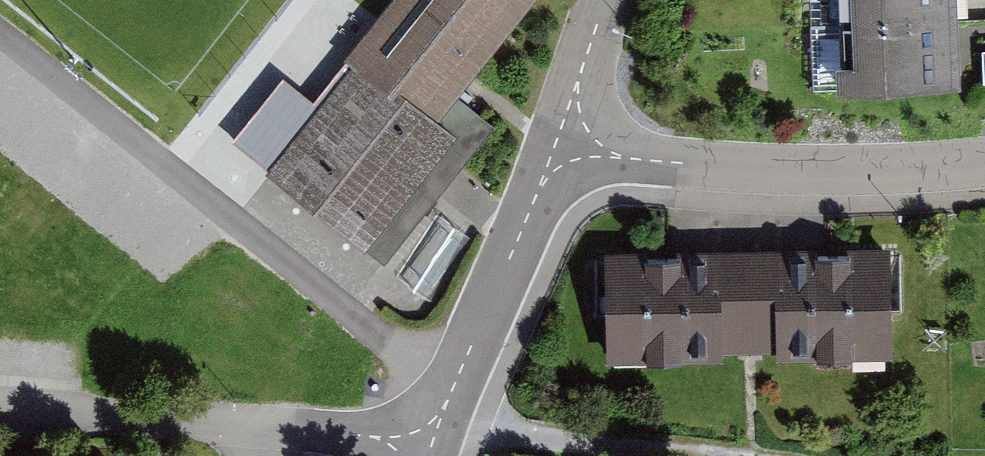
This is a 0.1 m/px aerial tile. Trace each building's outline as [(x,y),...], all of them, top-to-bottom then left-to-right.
[(457,100),(538,0),(395,0),(344,63),(351,68),(267,172),(384,265),(493,129),(457,100)] [(833,33),(958,27),(957,0),(831,0),(833,33)] [(958,27),(833,33),(836,101),(963,94),(960,26),(958,27)] [(894,361),(891,250),(745,253),(747,356),(777,356),(777,364),(894,361)] [(745,253),(604,255),(606,367),(724,365),(723,357),(747,356),(745,253)]
